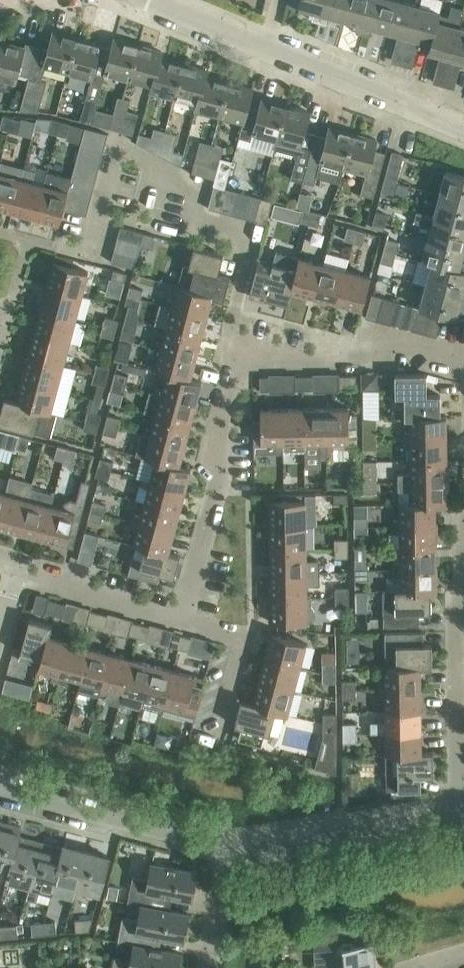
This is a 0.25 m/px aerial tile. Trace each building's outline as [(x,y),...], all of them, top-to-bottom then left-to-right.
[(325,0),(289,0),(288,4),(314,11),(312,19),(319,21),(325,0)] [(349,0),(325,0),(319,21),(326,23),(329,14),(344,18),(349,0)] [(344,18),(358,22),(356,31),(363,33),(372,0),(349,0),(344,18)] [(396,0),(372,0),(363,33),(370,35),(373,26),(388,30),(396,0)] [(418,6),(397,0),(396,0),(388,30),(403,34),(400,43),(407,45),(418,6)] [(460,27),(463,11),(463,9),(452,5),(447,23),(437,21),(431,42),(429,51),(444,55),(442,64),(449,66),(460,27)] [(431,42),(437,21),(439,12),(418,6),(407,45),(414,47),(416,38),(431,42)] [(460,27),(449,66),(456,68),(458,59),(463,61),(463,28),(460,27)] [(68,71),(77,38),(53,31),(49,49),(37,45),(31,66),(28,76),(29,77),(20,110),(38,111),(47,81),(40,79),(44,64),(68,71)] [(101,44),(77,38),(68,71),(92,77),(80,119),(92,122),(96,108),(106,72),(109,61),(97,57),(101,44)] [(130,78),(138,45),(115,38),(109,61),(106,72),(130,78)] [(0,41),(0,42),(0,77),(15,80),(17,74),(28,76),(31,66),(20,63),(25,47),(0,41)] [(160,57),(161,57),(163,51),(138,45),(130,78),(152,84),(153,84),(160,57)] [(175,97),(184,63),(161,57),(160,57),(153,84),(152,84),(151,90),(175,97)] [(205,75),(206,76),(208,70),(184,63),(175,97),(197,103),(198,103),(205,75)] [(220,115),(229,82),(206,76),(205,75),(198,103),(197,103),(196,109),(220,115)] [(253,88),(229,82),(220,115),(244,122),(253,88)] [(13,96),(10,106),(19,108),(22,99),(13,96)] [(121,131),(127,110),(130,99),(118,96),(114,113),(110,127),(121,131)] [(277,139),(286,105),(262,99),(254,129),(243,126),(239,137),(251,140),(253,132),(277,139)] [(309,111),(286,105),(277,139),(274,148),(295,154),(297,157),(291,178),(303,181),(310,154),(316,133),(304,130),(309,111)] [(96,108),(92,122),(110,127),(114,113),(96,108)] [(133,134),(139,113),(127,110),(121,131),(133,134)] [(13,117),(3,115),(0,127),(0,128),(9,130),(13,117)] [(18,133),(22,120),(13,117),(9,130),(18,133)] [(58,134),(61,121),(52,118),(37,117),(35,127),(48,132),(58,134)] [(70,123),(61,121),(58,134),(67,136),(70,123)] [(105,145),(108,133),(85,127),(82,139),(105,145)] [(160,155),(166,130),(154,127),(152,136),(139,133),(136,142),(160,155)] [(322,157),(310,154),(303,181),(315,184),(317,176),(326,178),(330,163),(344,166),(353,133),(330,127),(322,157)] [(173,151),(178,133),(166,130),(160,155),(181,166),(184,154),(173,151)] [(374,149),(377,139),(353,133),(344,166),(368,173),(365,181),(362,194),(374,197),(386,152),(374,149)] [(102,157),(105,145),(82,139),(79,151),(102,157)] [(209,154),(212,144),(200,141),(197,151),(209,154)] [(226,188),(233,160),(221,157),(224,147),(212,144),(209,154),(203,175),(216,178),(214,184),(226,188)] [(99,168),(102,157),(79,151),(76,162),(99,168)] [(404,154),(392,151),(385,179),(397,182),(404,154)] [(96,180),(99,168),(76,162),(73,174),(96,180)] [(36,219),(45,184),(33,181),(36,170),(24,167),(21,178),(12,212),(36,219)] [(456,173),(446,170),(440,193),(463,200),(463,175),(456,173)] [(67,197),(70,185),(72,177),(48,171),(45,184),(36,219),(59,225),(63,208),(67,197)] [(21,178),(0,172),(0,209),(12,212),(21,178)] [(93,192),(96,180),(73,174),(72,177),(70,185),(93,192)] [(394,194),(397,182),(385,179),(382,190),(394,194)] [(220,211),(226,188),(214,184),(208,208),(220,211)] [(90,203),(93,192),(70,185),(67,197),(90,203)] [(232,214),(238,191),(226,188),(220,211),(232,214)] [(266,189),(264,197),(274,199),(276,192),(266,189)] [(243,217),(249,194),(238,191),(232,214),(243,217)] [(440,193),(434,215),(463,223),(463,200),(440,193)] [(255,220),(261,197),(249,194),(243,217),(255,220)] [(87,215),(90,203),(67,197),(63,208),(87,215)] [(266,223),(273,200),(261,197),(255,220),(266,223)] [(275,203),(271,216),(284,220),(288,206),(275,203)] [(309,224),(312,211),(303,208),(300,221),(309,224)] [(318,226),(322,213),(312,211),(309,224),(318,226)] [(385,226),(388,214),(376,211),(373,223),(385,226)] [(434,215),(417,211),(414,221),(431,226),(428,238),(463,248),(463,223),(434,215)] [(141,244),(144,232),(121,226),(117,238),(141,244)] [(354,242),(357,229),(348,226),(344,239),(354,242)] [(363,243),(366,231),(357,229),(354,242),(363,244),(363,243)] [(366,231),(363,243),(374,246),(377,234),(366,231)] [(156,235),(144,232),(141,244),(153,247),(156,235)] [(138,256),(141,244),(117,238),(114,250),(138,256)] [(396,253),(399,241),(387,238),(384,250),(396,253)] [(463,251),(463,248),(428,238),(422,260),(432,262),(459,270),(459,269),(463,270),(463,263),(461,262),(463,251)] [(224,254),(194,246),(189,265),(184,264),(178,285),(190,288),(190,289),(212,295),(212,296),(224,299),(230,276),(218,273),(224,254)] [(134,267),(138,256),(114,250),(111,261),(134,267)] [(393,265),(396,253),(384,250),(381,261),(393,265)] [(296,269),(299,257),(276,251),(273,262),(259,258),(250,293),(289,303),(292,292),(291,292),(297,269),(296,269)] [(314,298),(324,263),(299,257),(296,269),(297,269),(291,292),(292,292),(314,298)] [(54,261),(48,284),(82,294),(88,271),(54,261)] [(459,269),(459,270),(432,262),(426,285),(463,295),(463,270),(459,269)] [(337,304),(346,269),(324,263),(314,298),(337,304)] [(127,272),(114,269),(112,278),(125,282),(127,272)] [(370,276),(346,269),(337,304),(361,310),(370,276)] [(386,274),(378,271),(372,294),(380,296),(386,274)] [(82,294),(48,284),(41,308),(76,317),(82,294)] [(207,316),(212,296),(212,295),(190,289),(190,288),(178,285),(174,300),(169,298),(167,305),(207,316)] [(463,313),(463,295),(426,285),(420,307),(431,310),(443,313),(463,319),(463,313)] [(130,286),(128,295),(141,298),(143,289),(130,286)] [(378,320),(384,297),(380,296),(372,294),(366,317),(378,320)] [(138,307),(141,298),(128,295),(125,304),(138,307)] [(389,323),(396,300),(384,297),(378,320),(389,323)] [(401,327),(407,304),(396,300),(389,323),(401,327)] [(413,330),(419,307),(407,304),(401,327),(413,330)] [(201,337),(207,316),(167,305),(165,312),(171,314),(167,328),(201,337)] [(425,333),(431,310),(420,307),(419,307),(413,330),(425,333)] [(76,317),(41,308),(35,331),(70,340),(76,317)] [(437,336),(442,317),(443,313),(431,310),(425,333),(437,336)] [(106,316),(103,325),(116,329),(119,320),(106,316)] [(114,338),(116,329),(103,325),(101,334),(114,338)] [(122,328),(120,338),(133,341),(136,332),(122,328)] [(196,358),(201,337),(167,328),(163,342),(158,340),(156,347),(196,358)] [(70,340),(35,331),(29,354),(64,363),(70,340)] [(131,350),(133,341),(120,338),(118,347),(131,350)] [(190,379),(190,378),(196,358),(156,347),(154,354),(159,356),(156,370),(167,374),(167,373),(190,379)] [(58,386),(64,363),(29,354),(23,377),(58,386)] [(97,364),(95,373),(108,376),(110,367),(97,364)] [(115,371),(113,381),(126,384),(128,375),(115,371)] [(368,372),(362,373),(362,389),(378,389),(378,372),(368,372)] [(105,386),(108,376),(95,373),(92,382),(105,386)] [(202,381),(190,378),(190,379),(167,373),(167,374),(163,387),(158,386),(156,393),(196,403),(202,381)] [(427,394),(427,373),(395,373),(396,395),(399,395),(399,403),(405,403),(405,418),(410,418),(410,417),(441,417),(441,415),(441,394),(427,394)] [(304,389),(304,375),(295,376),(295,389),(304,389)] [(314,375),(304,375),(304,389),(314,389),(314,375)] [(357,388),(356,375),(339,375),(339,389),(357,388)] [(270,376),(260,376),(261,390),(270,390),(270,376)] [(23,377),(17,400),(16,401),(39,408),(39,409),(51,412),(58,386),(23,377)] [(124,393),(126,384),(113,381),(110,390),(124,393)] [(196,403),(156,393),(151,391),(145,412),(156,415),(190,424),(196,403)] [(17,400),(5,397),(0,416),(0,422),(18,427),(33,432),(50,436),(56,413),(51,412),(39,409),(39,408),(16,401),(17,400)] [(305,444),(305,407),(283,408),(284,452),(305,452),(305,444)] [(327,457),(326,407),(305,407),(305,444),(320,443),(320,449),(322,457),(327,457)] [(349,407),(326,407),(327,457),(334,457),(334,443),(349,443),(349,407)] [(284,452),(283,408),(261,408),(261,420),(254,420),(254,452),(284,452)] [(89,411),(86,420),(99,424),(102,415),(89,411)] [(108,415),(106,423),(119,427),(121,418),(108,415)] [(185,445),(190,424),(156,415),(152,429),(147,427),(145,434),(185,445)] [(446,415),(441,415),(441,417),(410,417),(410,418),(411,432),(405,432),(405,439),(447,438),(446,415)] [(97,433),(99,424),(86,420),(84,429),(97,433)] [(116,436),(119,427),(106,423),(103,433),(116,436)] [(21,434),(0,429),(0,447),(17,451),(18,448),(21,434)] [(377,430),(363,430),(363,439),(377,439),(377,430)] [(30,437),(21,434),(18,448),(27,450),(30,437)] [(185,445),(145,434),(143,434),(137,455),(156,460),(179,466),(179,465),(185,445)] [(447,460),(447,438),(405,439),(405,446),(411,446),(411,460),(447,460)] [(377,449),(377,439),(363,439),(363,449),(377,449)] [(64,460),(67,447),(58,445),(55,458),(64,460)] [(76,449),(67,447),(64,460),(73,463),(76,449)] [(101,457),(98,466),(112,470),(114,461),(101,457)] [(191,468),(179,465),(179,466),(156,460),(153,474),(147,473),(146,479),(185,490),(191,468)] [(447,460),(411,460),(411,475),(398,475),(398,482),(447,481),(447,460)] [(109,479),(112,470),(98,466),(96,476),(109,479)] [(377,482),(377,473),(364,473),(364,483),(377,482)] [(28,499),(31,487),(33,482),(9,476),(5,492),(0,510),(0,528),(19,533),(28,499)] [(73,548),(91,482),(82,479),(76,500),(72,499),(65,502),(64,508),(52,505),(43,540),(73,548)] [(185,490),(146,479),(144,486),(149,488),(145,502),(179,511),(185,490)] [(447,481),(398,482),(398,489),(411,489),(411,503),(411,504),(435,503),(435,504),(448,503),(447,481)] [(377,492),(377,482),(364,483),(364,492),(377,492)] [(43,540),(52,505),(55,493),(31,487),(28,499),(19,533),(43,540)] [(334,503),(348,503),(348,493),(334,494),(334,503)] [(306,494),(306,499),(270,500),(270,525),(306,525),(318,524),(317,494),(306,494)] [(93,500),(91,509),(104,513),(107,504),(93,500)] [(174,532),(179,511),(145,502),(141,516),(136,514),(134,521),(174,532)] [(436,525),(435,504),(435,503),(411,504),(411,503),(400,503),(400,519),(395,519),(395,526),(436,525)] [(102,522),(104,513),(91,509),(88,519),(102,522)] [(354,517),(354,526),(368,526),(368,517),(354,517)] [(169,551),(174,532),(134,521),(133,528),(138,529),(134,544),(145,548),(146,546),(168,552),(169,551)] [(306,549),(306,525),(270,525),(271,549),(306,549)] [(436,547),(436,525),(395,526),(395,533),(400,533),(400,547),(436,547)] [(368,535),(368,526),(354,526),(354,536),(368,535)] [(85,531),(82,541),(77,560),(92,564),(99,535),(85,531)] [(335,539),(335,548),(349,548),(348,539),(335,539)] [(180,554),(169,551),(168,552),(146,546),(145,548),(142,560),(136,559),(135,565),(131,564),(128,574),(158,582),(161,573),(174,577),(180,554)] [(436,568),(436,547),(400,547),(400,562),(395,562),(395,569),(436,568)] [(349,557),(349,548),(335,548),(335,558),(349,557)] [(307,560),(306,549),(271,549),(271,573),(320,572),(320,559),(307,560)] [(101,555),(99,563),(107,565),(109,557),(101,555)] [(355,560),(355,570),(369,569),(368,560),(355,560)] [(437,591),(436,568),(395,569),(395,576),(401,576),(401,589),(401,590),(431,590),(431,591),(437,591)] [(369,579),(369,569),(355,570),(355,579),(369,579)] [(320,585),(320,572),(271,573),(271,597),(307,596),(307,586),(320,585)] [(335,587),(336,596),(349,596),(349,587),(335,587)] [(432,612),(431,591),(431,590),(401,590),(401,589),(383,590),(384,625),(420,625),(420,612),(432,612)] [(312,596),(307,596),(271,597),(272,621),(292,621),(307,621),(310,621),(312,620),(315,617),(316,615),(316,612),(315,610),(312,605),(312,596)] [(349,606),(349,596),(336,596),(336,606),(349,606)] [(54,614),(58,601),(49,598),(45,611),(54,614)] [(63,616),(67,603),(58,601),(54,614),(63,616)] [(96,625),(99,612),(90,609),(87,623),(96,625)] [(109,614),(99,612),(96,625),(105,628),(109,614)] [(19,658),(27,660),(28,655),(41,658),(42,659),(48,636),(49,636),(49,635),(53,624),(30,618),(19,658)] [(138,636),(141,623),(132,621),(128,634),(138,636)] [(150,626),(141,623),(138,636),(146,639),(150,626)] [(385,632),(385,653),(396,653),(397,666),(397,667),(421,667),(432,667),(432,644),(424,644),(424,631),(385,632)] [(179,648),(183,634),(174,632),(170,645),(179,648)] [(308,643),(291,638),(272,633),(265,657),(301,667),(308,643)] [(192,637),(183,634),(179,648),(188,650),(192,637)] [(58,681),(69,641),(49,635),(49,636),(48,636),(42,659),(41,658),(38,670),(53,674),(51,679),(58,681)] [(81,681),(90,646),(69,641),(58,681),(65,683),(67,678),(81,681)] [(100,692),(111,652),(90,646),(81,681),(95,685),(93,690),(100,692)] [(348,650),(348,663),(360,663),(360,650),(348,650)] [(122,693),(132,658),(111,652),(100,692),(107,694),(108,689),(122,693)] [(301,667),(265,657),(259,681),(295,690),(301,667)] [(142,704),(153,663),(132,658),(122,693),(136,697),(135,702),(142,704)] [(162,711),(174,669),(153,663),(142,704),(143,704),(142,706),(162,711)] [(323,663),(323,673),(336,672),(336,663),(323,663)] [(421,688),(421,667),(397,667),(397,666),(385,666),(386,681),(379,681),(379,689),(421,688)] [(195,675),(174,669),(162,711),(194,720),(203,689),(192,686),(195,675)] [(336,682),(336,672),(323,673),(323,682),(336,682)] [(6,677),(3,691),(14,694),(18,680),(6,677)] [(343,680),(343,689),(356,689),(356,680),(343,680)] [(295,690),(259,681),(253,702),(253,704),(276,710),(276,711),(288,714),(295,690)] [(421,710),(421,688),(379,689),(379,695),(386,696),(386,710),(421,710)] [(356,699),(356,689),(343,689),(343,699),(356,699)] [(270,734),(276,711),(276,710),(253,704),(253,702),(242,699),(235,724),(242,726),(255,729),(266,732),(270,734)] [(421,731),(421,710),(386,710),(386,721),(371,721),(371,732),(380,732),(421,731)] [(323,713),(323,723),(337,722),(337,713),(323,713)] [(337,732),(337,722),(323,723),(323,732),(337,732)] [(357,723),(352,723),(343,723),(343,732),(357,732),(357,723)] [(242,726),(239,738),(262,744),(266,732),(255,729),(242,726)] [(422,753),(422,751),(421,731),(380,732),(380,739),(386,739),(386,755),(398,754),(398,753),(422,753)] [(357,742),(357,732),(343,732),(343,742),(357,742)] [(434,751),(422,751),(422,753),(398,753),(398,754),(386,755),(387,789),(415,789),(414,775),(434,775),(434,751)] [(20,835),(22,826),(0,820),(0,866),(9,869),(10,869),(19,835),(20,835)] [(29,885),(41,841),(20,835),(19,835),(10,869),(9,869),(7,879),(29,885)] [(63,847),(41,841),(29,885),(52,891),(55,881),(54,881),(63,847)] [(77,887),(87,850),(64,844),(63,847),(54,881),(55,881),(77,887)] [(104,875),(109,856),(87,850),(77,887),(99,893),(104,875)] [(152,862),(149,879),(133,875),(128,902),(141,904),(169,909),(169,908),(161,907),(164,893),(191,898),(196,871),(152,862)] [(110,884),(108,896),(118,898),(120,886),(110,884)] [(189,913),(169,909),(141,904),(138,920),(122,917),(118,940),(134,943),(160,948),(160,947),(152,946),(154,935),(183,940),(189,913)] [(89,930),(93,917),(75,919),(76,931),(89,930)] [(55,921),(43,922),(44,934),(57,933),(55,921)] [(44,934),(43,922),(32,923),(32,935),(44,934)] [(12,936),(18,936),(17,924),(11,924),(0,925),(0,937),(12,936)] [(348,944),(338,946),(337,926),(313,928),(314,947),(315,967),(370,967),(368,943),(348,944)] [(160,948),(134,943),(131,959),(115,956),(114,964),(113,967),(178,967),(181,952),(160,948)]
